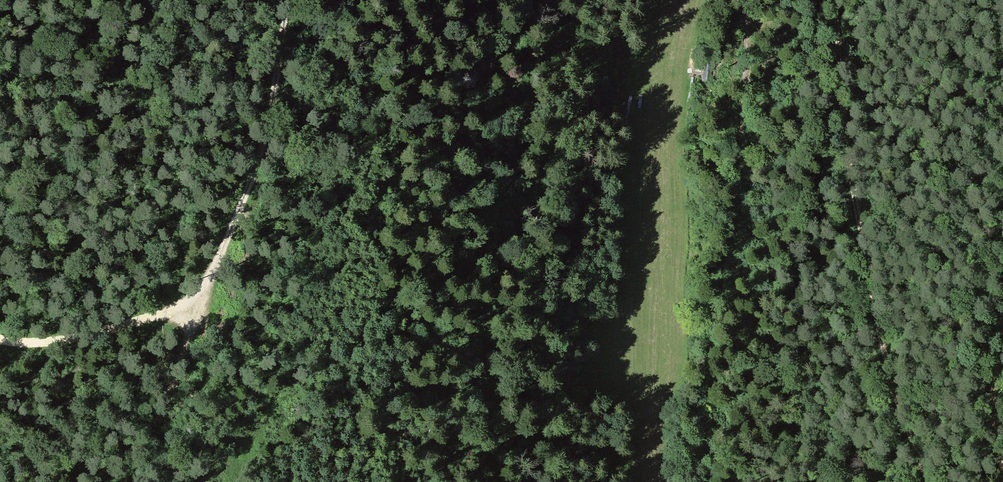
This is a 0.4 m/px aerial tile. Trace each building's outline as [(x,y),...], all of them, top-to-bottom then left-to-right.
[(705,64),(702,80),(710,82),(713,65),(705,64)]
